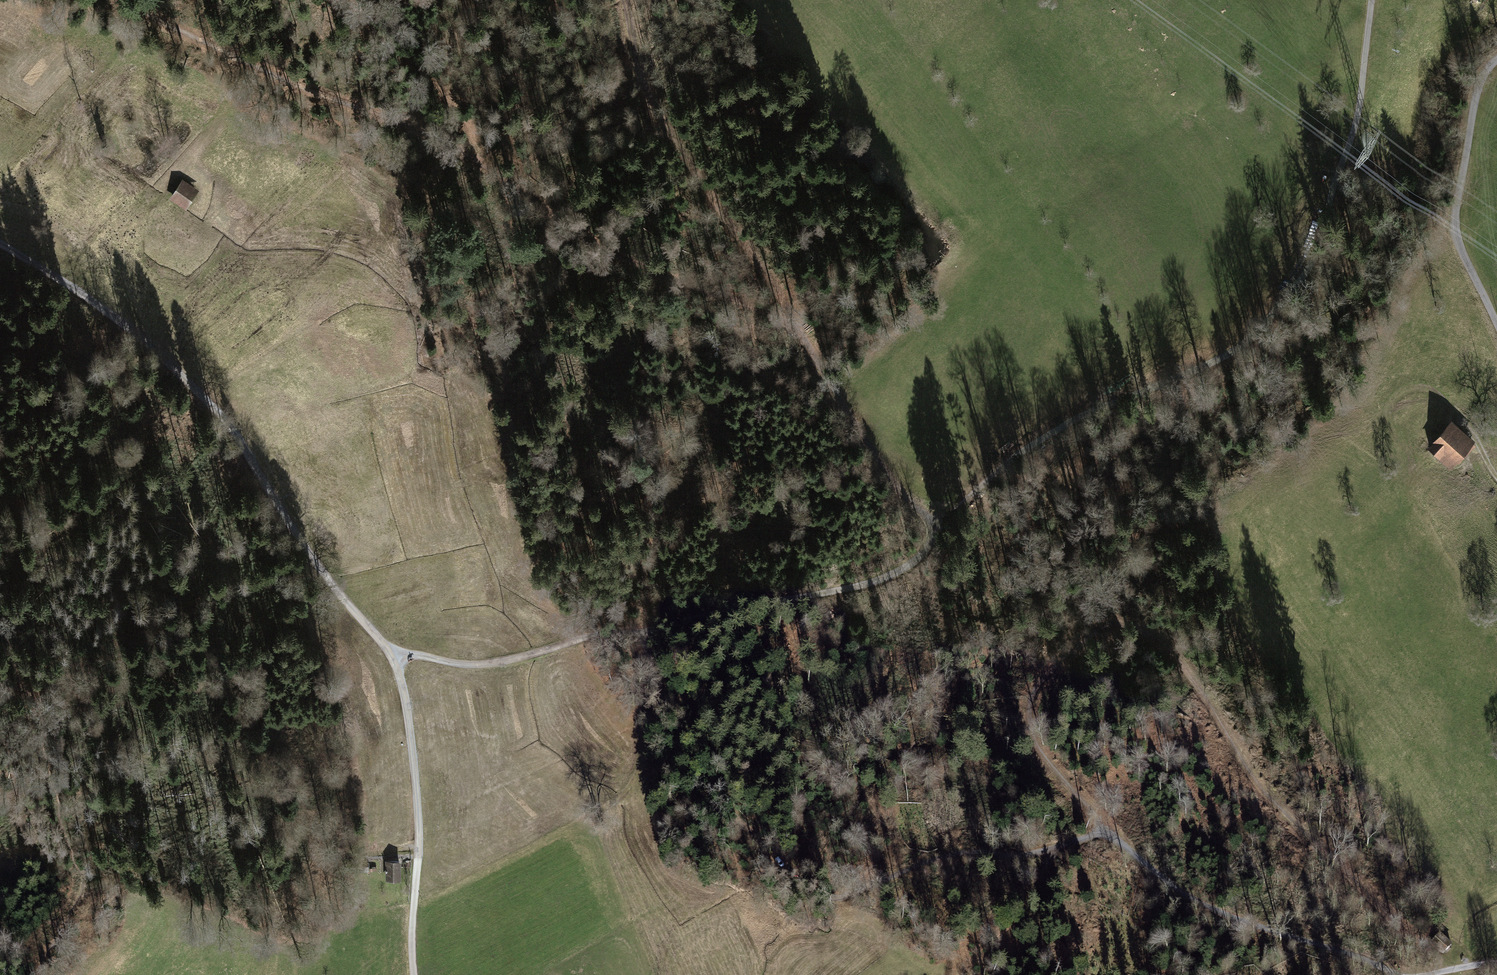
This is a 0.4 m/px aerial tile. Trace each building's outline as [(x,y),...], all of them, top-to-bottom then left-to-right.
[(197,193),(182,182),(169,200),(184,211),(197,193)] [(1462,423),(1438,448),(1457,472),(1483,449),(1462,423)] [(368,870),(368,859),(353,860),(353,871),(368,870)] [(401,861),(385,861),(385,880),(401,880),(401,861)] [(1440,931),(1432,940),(1445,952),(1454,943),(1440,931)]
